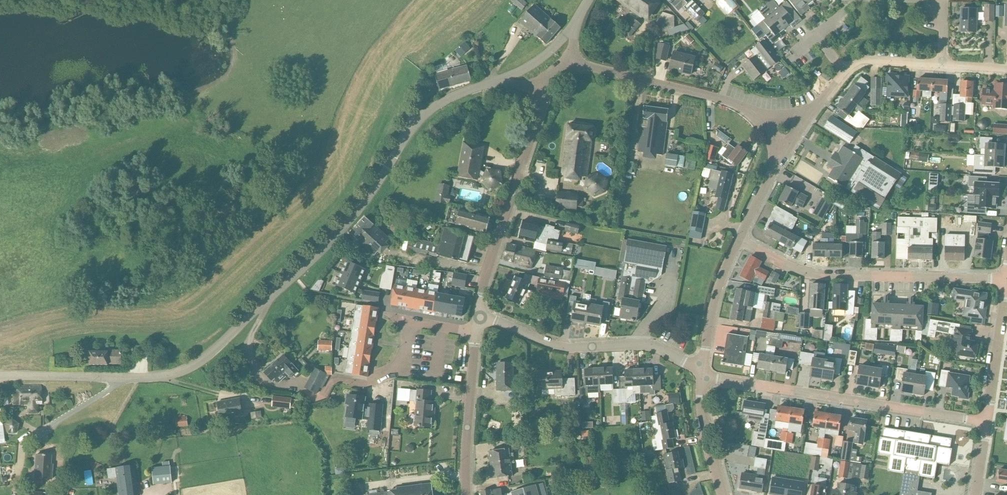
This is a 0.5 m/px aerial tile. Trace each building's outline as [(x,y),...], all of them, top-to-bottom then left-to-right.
[(521,11),(527,4),(522,0),(511,0),(510,1),(521,11)] [(641,17),(654,0),(617,0),(641,17)] [(683,8),(697,21),(705,14),(692,0),(675,0),(677,1),(673,5),(679,10),(682,7),(683,8)] [(736,7),(729,0),(718,0),(730,13),(736,7)] [(766,6),(785,29),(790,25),(793,28),(802,20),(787,2),(779,8),(773,0),(766,6)] [(801,16),(810,8),(808,5),(813,1),(812,0),(788,0),(801,16)] [(985,4),(984,21),(994,22),(994,5),(985,4)] [(520,22),(546,44),(561,28),(535,5),(520,22)] [(752,18),(773,44),(782,36),(780,33),(785,29),(766,6),(752,18)] [(977,9),(961,9),(961,32),(976,32),(977,9)] [(636,31),(641,25),(634,19),(629,26),(636,31)] [(756,57),(743,66),(754,80),(767,70),(771,67),(780,60),(764,39),(755,46),(756,47),(751,51),(756,57)] [(666,62),(670,46),(659,43),(655,58),(666,62)] [(695,58),(674,53),(670,70),(691,75),(695,58)] [(472,81),(467,65),(435,75),(439,90),(472,81)] [(895,96),(907,96),(908,77),(896,76),(896,75),(888,75),(888,82),(889,82),(888,91),(895,91),(895,96)] [(846,96),(863,109),(869,102),(863,97),(866,93),(865,93),(869,88),(866,85),(868,82),(861,77),(855,85),(846,96)] [(871,89),(881,90),(882,78),(871,78),(871,89)] [(913,98),(920,98),(920,91),(932,92),(933,80),(918,79),(917,90),(913,90),(913,98)] [(940,121),(951,122),(952,105),(946,104),(947,93),(948,81),(933,80),(932,92),(940,92),(939,105),(941,105),(940,121)] [(953,121),(965,122),(966,103),(971,103),(972,98),(973,82),(961,82),(960,95),(953,95),(953,105),(954,105),(953,121)] [(1006,109),(1006,85),(996,84),(995,90),(983,89),(982,104),(994,105),(994,109),(1006,109)] [(881,90),(871,89),(871,105),(881,105),(881,90)] [(838,116),(857,128),(863,128),(870,120),(861,113),(863,109),(846,96),(837,108),(841,111),(838,116)] [(638,152),(651,154),(654,129),(653,129),(656,108),(644,107),(643,120),(642,120),(638,152)] [(651,154),(663,156),(668,123),(667,123),(669,110),(656,108),(653,129),(654,129),(651,154)] [(857,133),(832,115),(824,127),(850,144),(857,133)] [(563,173),(587,176),(593,127),(568,124),(563,173)] [(994,125),(994,133),(1006,134),(1006,126),(994,125)] [(986,155),(1004,156),(1005,145),(992,144),(993,138),(980,137),(979,149),(986,149),(986,155)] [(729,159),(738,165),(747,153),(738,146),(736,149),(729,144),(725,149),(727,150),(722,156),(728,161),(729,159)] [(845,188),(879,209),(880,207),(881,207),(885,200),(885,199),(897,181),(902,174),(875,157),(874,157),(856,146),(852,152),(846,148),(842,156),(835,152),(826,166),(833,170),(828,178),(845,188)] [(483,181),(491,190),(501,184),(500,173),(489,171),(488,171),(487,173),(480,169),(483,152),(463,149),(458,176),(478,180),(478,175),(484,179),(483,181)] [(686,157),(667,153),(665,165),(684,169),(686,157)] [(929,155),(920,153),(919,161),(928,162),(929,155)] [(973,173),(995,174),(995,167),(1004,168),(1004,156),(986,155),(974,155),(973,173)] [(632,173),(634,162),(626,161),(624,172),(632,173)] [(715,209),(723,211),(727,200),(733,175),(722,172),(717,170),(718,166),(703,163),(702,168),(713,170),(710,180),(719,183),(715,197),(718,198),(715,209)] [(606,192),(608,179),(598,172),(586,177),(585,189),(595,196),(606,192)] [(930,172),(929,189),(938,189),(939,173),(930,172)] [(974,195),(998,197),(998,195),(1000,195),(1000,187),(999,187),(999,184),(982,183),(982,177),(969,177),(968,187),(975,187),(974,195)] [(435,201),(450,203),(451,196),(448,195),(450,186),(439,183),(435,201)] [(793,203),(803,208),(808,197),(787,186),(779,201),(791,207),(793,203)] [(556,208),(576,210),(577,207),(583,208),(584,202),(586,202),(586,198),(578,197),(579,194),(557,192),(556,208)] [(967,213),(982,214),(982,208),(995,209),(995,206),(997,206),(997,199),(996,199),(996,197),(998,197),(974,195),(974,196),(977,196),(976,202),(967,202),(967,213)] [(822,198),(812,213),(823,220),(832,204),(822,198)] [(765,234),(780,242),(786,231),(787,232),(791,222),(796,225),(795,226),(799,219),(794,216),(776,206),(764,229),(767,231),(765,234)] [(456,224),(486,233),(488,228),(491,229),(492,224),(489,223),(490,218),(460,210),(449,207),(446,222),(456,224)] [(689,237),(701,240),(706,214),(693,211),(690,230),(689,237)] [(350,233),(374,256),(390,239),(375,225),(374,225),(365,217),(350,233)] [(897,259),(933,260),(933,248),(933,239),(928,239),(929,232),(937,232),(938,218),(898,217),(897,259)] [(521,231),(558,240),(560,231),(554,229),(555,227),(546,225),(545,227),(539,226),(540,224),(523,220),(521,231)] [(850,258),(862,258),(863,242),(862,242),(862,234),(864,234),(864,222),(856,222),(856,234),(855,234),(855,242),(851,242),(850,258)] [(975,257),(990,259),(992,242),(989,241),(990,237),(988,236),(989,233),(991,233),(992,224),(978,222),(977,232),(978,232),(975,257)] [(580,226),(568,223),(566,231),(578,234),(580,226)] [(882,223),(882,235),(891,235),(892,231),(892,223),(882,223)] [(438,255),(468,263),(475,237),(444,229),(440,245),(408,237),(405,249),(437,257),(438,255)] [(561,253),(571,255),(574,244),(558,241),(558,240),(521,231),(519,238),(535,242),(547,246),(546,250),(561,253)] [(793,248),(801,253),(807,242),(787,232),(786,231),(780,242),(793,249),(793,248)] [(872,259),(884,259),(885,243),(880,243),(881,232),(873,232),(872,259)] [(813,257),(828,257),(828,233),(822,233),(822,238),(820,238),(820,245),(813,245),(813,257)] [(946,247),(945,261),(964,261),(964,247),(964,236),(946,235),(945,247),(946,247)] [(620,318),(637,321),(640,303),(642,303),(642,302),(645,302),(647,297),(644,294),(646,282),(647,282),(654,278),(656,278),(658,268),(662,269),(664,258),(665,258),(667,247),(628,240),(623,239),(619,261),(620,261),(617,273),(622,274),(622,278),(623,278),(619,298),(624,299),(620,318)] [(519,266),(532,269),(536,251),(518,246),(509,244),(505,260),(519,264),(519,266)] [(828,245),(828,257),(842,258),(843,245),(834,245),(828,245)] [(740,276),(751,282),(755,275),(765,280),(769,272),(759,267),(762,262),(751,256),(740,276)] [(581,269),(583,260),(576,259),(574,267),(581,269)] [(347,262),(342,274),(362,282),(364,278),(362,277),(365,270),(347,262)] [(564,268),(546,265),(544,277),(562,280),(564,268)] [(386,272),(382,277),(393,278),(395,268),(387,266),(386,272)] [(775,284),(780,275),(773,271),(768,280),(775,284)] [(467,275),(455,273),(452,285),(465,288),(467,275)] [(362,282),(342,274),(337,286),(355,294),(358,287),(360,287),(362,282)] [(521,303),(527,306),(533,292),(527,289),(530,284),(516,277),(513,282),(507,280),(503,289),(509,292),(506,298),(520,304),(521,303)] [(535,296),(563,300),(566,282),(539,277),(535,296)] [(810,310),(824,311),(825,285),(811,284),(810,310)] [(846,314),(854,315),(854,313),(854,307),(855,298),(847,298),(847,285),(834,285),(834,301),(833,310),(846,311),(846,314)] [(407,288),(395,286),(392,305),(404,307),(407,288)] [(775,289),(758,286),(757,293),(774,296),(775,289)] [(419,290),(407,288),(404,307),(415,309),(419,290)] [(734,305),(752,308),(755,293),(747,292),(748,290),(737,288),(734,305)] [(963,316),(983,319),(987,294),(978,293),(979,292),(972,291),(972,292),(954,289),(953,299),(966,301),(963,316)] [(430,292),(419,290),(415,309),(427,311),(430,292)] [(378,302),(380,294),(364,291),(363,300),(378,302)] [(438,294),(430,292),(427,311),(435,312),(435,311),(439,312),(442,295),(438,294)] [(572,320),(586,323),(591,299),(591,295),(584,294),(582,304),(576,303),(577,297),(570,296),(568,312),(574,313),(572,320)] [(453,297),(442,295),(439,312),(450,314),(453,297)] [(465,299),(453,297),(450,314),(462,316),(465,299)] [(586,323),(600,325),(601,320),(607,321),(610,303),(604,302),(603,308),(596,306),(597,300),(591,299),(586,323)] [(764,310),(779,313),(779,312),(781,305),(766,302),(764,310)] [(926,302),(925,314),(937,315),(939,304),(926,302)] [(890,341),(896,341),(898,305),(872,304),(871,320),(866,319),(865,339),(877,340),(878,329),(891,330),(890,341)] [(379,308),(356,305),(354,319),(377,322),(379,308)] [(742,321),(750,323),(752,308),(734,305),(731,320),(742,322),(742,321)] [(915,343),(922,343),(922,335),(925,335),(925,321),(924,321),(925,316),(923,316),(924,307),(898,305),(896,341),(902,342),(903,330),(916,331),(915,343)] [(761,329),(774,331),(775,326),(782,328),(783,324),(791,325),(793,315),(779,312),(779,313),(764,310),(761,329)] [(800,313),(799,329),(809,329),(810,313),(800,313)] [(377,322),(354,319),(352,332),(374,336),(377,322)] [(967,358),(973,359),(973,357),(975,358),(978,343),(970,342),(972,331),(959,329),(960,324),(931,319),(930,322),(925,321),(925,335),(928,335),(928,336),(935,338),(936,332),(955,335),(954,341),(959,342),(957,355),(968,356),(967,358)] [(833,325),(825,324),(823,340),(831,341),(833,325)] [(374,336),(352,332),(350,346),(372,350),(374,336)] [(769,346),(776,347),(777,338),(778,339),(778,334),(765,332),(764,337),(770,338),(769,346)] [(728,334),(723,363),(744,367),(749,337),(728,334)] [(877,342),(874,353),(896,357),(898,346),(877,342)] [(372,350),(350,346),(347,360),(370,363),(372,350)] [(88,365),(107,365),(107,364),(120,364),(121,353),(120,353),(120,350),(107,350),(107,352),(88,351),(88,365)] [(850,351),(847,364),(855,366),(857,352),(850,351)] [(810,377),(821,379),(824,360),(813,359),(814,354),(801,352),(799,364),(812,366),(810,377)] [(772,371),(774,357),(760,354),(757,369),(772,371)] [(264,373),(272,382),(284,370),(291,378),(298,371),(284,355),(274,365),(270,364),(267,367),(268,370),(264,373)] [(824,360),(821,379),(833,381),(835,366),(841,367),(843,359),(825,356),(824,360)] [(772,371),(786,373),(787,369),(792,370),(794,359),(788,358),(788,359),(774,357),(772,371)] [(370,363),(347,360),(345,373),(353,375),(368,377),(370,363)] [(513,390),(513,363),(498,363),(498,390),(513,390)] [(868,387),(879,388),(882,373),(888,374),(889,367),(882,365),(881,370),(871,368),(868,387)] [(868,387),(871,368),(860,366),(857,385),(868,387)] [(901,392),(912,394),(915,375),(909,374),(910,369),(898,367),(896,380),(903,381),(901,392)] [(317,394),(327,374),(315,368),(305,388),(317,394)] [(599,369),(600,385),(613,384),(612,368),(599,369)] [(580,388),(580,404),(588,404),(587,394),(600,393),(600,385),(599,369),(585,369),(586,386),(580,388)] [(649,393),(649,395),(655,395),(655,391),(661,391),(661,375),(653,376),(653,369),(639,370),(640,394),(649,393)] [(633,386),(634,394),(640,394),(639,370),(626,370),(626,387),(633,386)] [(959,398),(968,400),(969,393),(967,393),(970,377),(950,374),(950,372),(942,370),(939,386),(953,389),(952,395),(959,396),(959,398)] [(555,390),(555,396),(576,395),(575,378),(563,379),(562,371),(539,372),(539,390),(555,390)] [(927,377),(915,375),(912,394),(924,396),(926,384),(933,386),(935,374),(927,373),(927,377)] [(28,405),(28,414),(38,414),(38,404),(42,404),(42,401),(42,385),(16,386),(16,395),(12,395),(13,405),(16,405),(28,405)] [(416,425),(431,427),(432,419),(433,419),(435,403),(430,402),(431,392),(419,391),(411,390),(410,401),(418,402),(416,425)] [(366,398),(348,395),(346,404),(348,405),(346,417),(348,418),(347,421),(355,422),(355,419),(362,420),(362,419),(369,420),(368,430),(381,431),(383,406),(370,405),(370,407),(364,406),(366,398)] [(273,396),(272,407),(291,409),(292,398),(273,396)] [(218,402),(221,419),(242,415),(240,399),(218,402)] [(758,433),(766,434),(770,414),(764,413),(766,404),(745,401),(742,414),(748,415),(747,421),(760,423),(758,433)] [(657,416),(651,417),(655,439),(652,440),(654,451),(674,448),(672,439),(676,438),(676,437),(678,437),(676,431),(675,431),(673,423),(670,424),(668,411),(666,405),(655,407),(656,413),(657,416)] [(790,423),(792,408),(779,406),(776,421),(784,422),(782,432),(781,432),(778,451),(785,452),(788,433),(789,423),(790,423)] [(792,408),(790,423),(802,425),(805,410),(792,408)] [(641,411),(642,421),(650,420),(650,411),(641,411)] [(821,457),(822,457),(825,439),(824,439),(826,429),(828,414),(815,412),(813,427),(820,428),(819,438),(818,438),(817,444),(806,442),(804,454),(821,457)] [(828,414),(826,429),(839,431),(841,416),(828,414)] [(187,417),(175,418),(176,427),(188,426),(187,417)] [(854,442),(863,443),(867,421),(852,418),(850,430),(856,431),(854,442)] [(5,424),(7,433),(16,433),(19,424),(12,419),(5,424)] [(932,493),(918,491),(920,476),(935,478),(937,463),(950,465),(952,449),(950,449),(952,439),(884,428),(882,438),(881,437),(878,453),(890,455),(888,471),(903,473),(900,494),(932,494),(932,493)] [(791,453),(794,434),(788,433),(785,452),(791,453)] [(825,439),(822,457),(828,458),(831,440),(825,439)] [(507,448),(524,447),(523,440),(507,440),(507,448)] [(735,453),(748,456),(750,446),(732,441),(728,456),(734,457),(735,453)] [(841,460),(855,462),(857,450),(852,449),(853,443),(844,441),(841,460)] [(490,452),(493,479),(513,476),(511,464),(515,463),(514,453),(510,454),(509,449),(490,452)] [(667,454),(663,455),(665,463),(667,474),(666,474),(668,484),(669,484),(670,491),(679,489),(677,482),(682,481),(680,471),(676,472),(676,469),(682,468),(685,468),(683,460),(680,460),(678,452),(667,454)] [(34,479),(52,480),(52,471),(50,471),(51,456),(36,455),(34,479)] [(819,471),(821,458),(812,456),(810,470),(819,471)] [(594,457),(582,458),(583,469),(595,468),(594,457)] [(767,460),(755,457),(754,467),(766,469),(767,460)] [(841,461),(839,477),(847,478),(850,462),(841,461)] [(152,470),(154,485),(171,483),(170,468),(169,462),(162,463),(163,469),(152,470)] [(845,494),(857,494),(853,493),(854,486),(852,486),(851,486),(852,478),(854,478),(856,463),(850,463),(850,462),(847,478),(846,484),(845,492),(845,494)] [(861,465),(859,477),(868,479),(870,466),(862,465),(861,465)] [(120,494),(137,494),(133,466),(116,468),(107,469),(109,479),(117,478),(120,494)] [(999,470),(997,482),(1006,484),(1006,471),(999,470)] [(522,474),(524,483),(533,482),(532,473),(522,474)] [(755,491),(762,493),(765,474),(756,473),(756,476),(742,473),(740,488),(755,491)] [(827,479),(815,477),(812,494),(825,494),(827,479)] [(776,494),(786,494),(788,481),(773,478),(771,494),(776,494)] [(788,481),(786,494),(801,494),(803,483),(788,481)] [(543,483),(511,492),(504,494),(547,494),(543,483)] [(832,494),(845,494),(846,484),(838,483),(837,491),(833,490),(832,494)] [(366,494),(433,494),(432,484),(397,488),(397,490),(390,491),(390,492),(388,492),(388,491),(366,494)]
